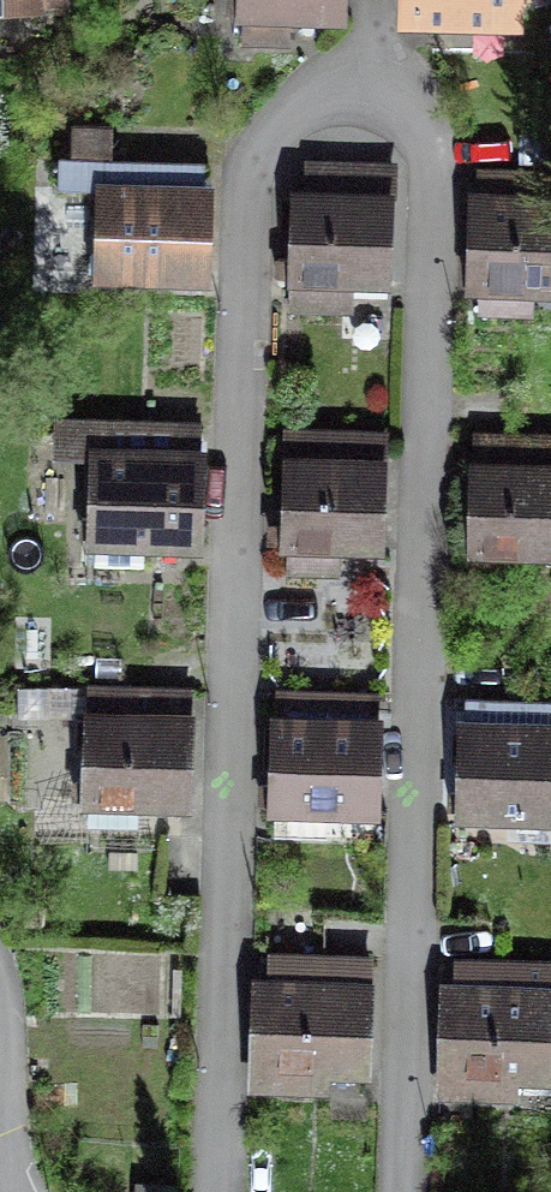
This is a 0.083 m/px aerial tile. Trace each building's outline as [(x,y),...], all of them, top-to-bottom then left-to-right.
[(345,21),(345,0),(234,0),(233,19),(345,21)] [(396,22),(524,26),(524,0),(396,0),(396,22)] [(73,158),(110,159),(111,129),(74,128),(73,158)] [(110,159),(73,158),(59,158),(58,187),(106,189),(104,256),(93,256),(93,267),(104,268),(103,273),(202,276),(203,228),(205,162),(110,159)] [(293,195),(291,278),(292,278),(291,305),(343,307),(344,280),(389,281),(390,244),(392,167),(309,165),(308,195),(293,195)] [(478,284),(550,287),(550,172),(481,170),(479,240),(478,268),(467,267),(467,279),(478,279),(478,284)] [(144,540),(195,542),(196,493),(198,427),(98,425),(98,454),(97,454),(95,518),(82,518),(81,536),(95,536),(94,564),(143,565),(144,540)] [(327,545),(382,546),(383,504),(385,433),(286,431),(284,527),(273,527),(272,538),(283,538),(283,544),(290,544),(290,569),(326,570),(327,545)] [(470,550),(550,552),(550,438),(478,436),(477,465),(473,465),(472,503),(471,533),(460,532),(460,544),(470,544),(470,550)] [(88,796),(87,799),(186,802),(187,762),(188,719),(189,690),(91,687),(90,715),(88,783),(78,782),(77,795),(88,796)] [(274,799),(274,805),(374,808),(375,760),(376,723),(376,694),(279,691),(278,720),(277,720),(275,788),(264,787),(264,799),(274,799)] [(461,811),(550,814),(550,700),(464,698),(462,762),(461,791),(451,791),(450,806),(461,806),(461,811)] [(256,985),(253,1080),(283,1081),(283,1088),(326,1090),(327,1068),(365,1069),(366,1029),(368,956),(271,954),(270,985),(256,985)] [(514,1097),(515,1075),(550,1075),(550,963),(457,961),(456,989),(454,989),(454,991),(442,991),(440,1088),(469,1088),(469,1095),(480,1096),(514,1097)]
